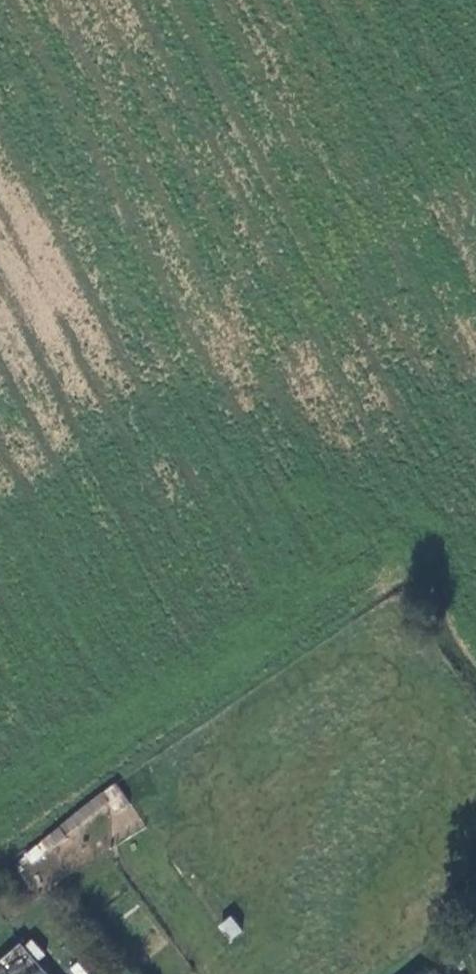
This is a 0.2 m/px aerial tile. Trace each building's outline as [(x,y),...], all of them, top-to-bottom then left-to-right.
[(33,866),(64,835),(55,826),(24,857),(33,866)] [(216,926),(230,942),(243,931),(229,915),(216,926)] [(48,963),(11,943),(0,963),(0,973),(42,973),(48,963)]
